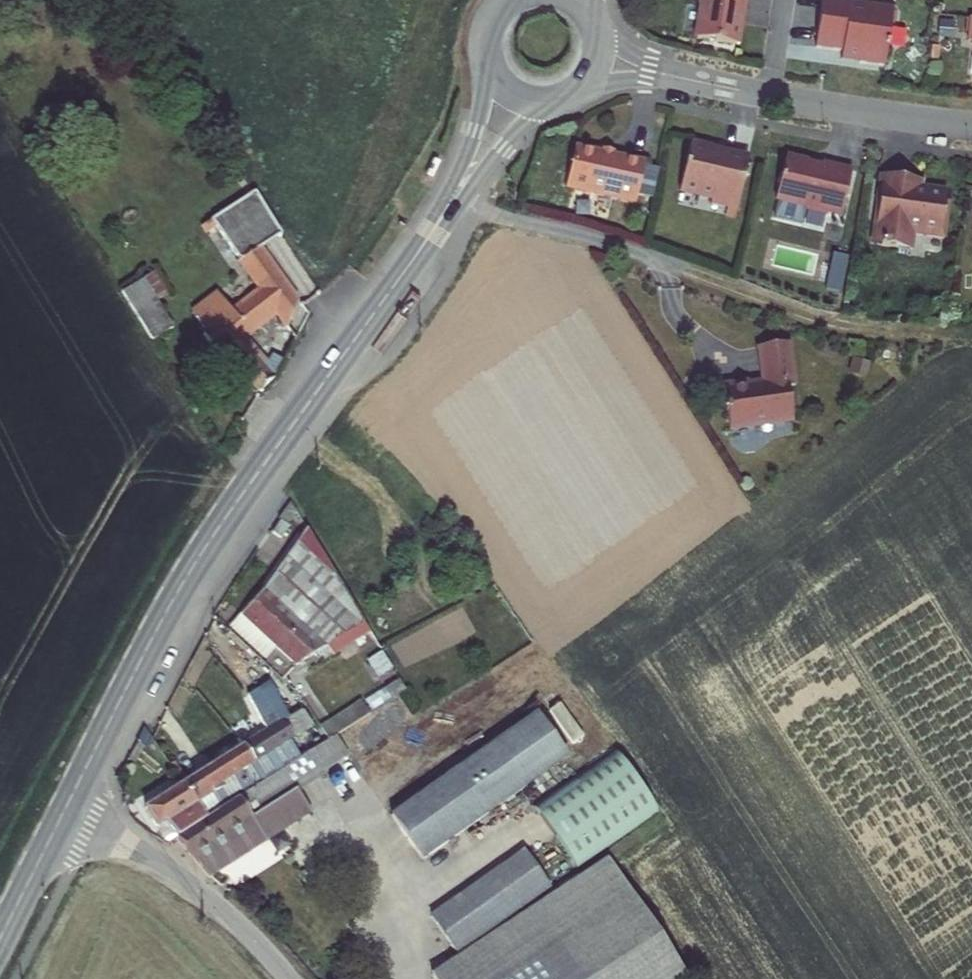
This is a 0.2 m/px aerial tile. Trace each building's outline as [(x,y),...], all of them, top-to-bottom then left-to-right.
[(743,0),(698,0),(698,3),(701,3),(697,36),(736,41),(740,8),(742,8),(743,0)] [(863,0),(818,0),(811,41),(838,46),(837,50),(855,53),(854,58),(880,62),(886,23),(891,20),(893,9),(889,4),(863,0)] [(855,53),(837,50),(836,55),(854,58),(855,53)] [(706,143),(686,139),(675,188),(707,195),(706,202),(722,205),(732,207),(743,156),(717,150),(716,155),(704,152),(706,143)] [(562,186),(631,201),(641,159),(572,143),(562,186)] [(838,213),(848,168),(818,161),(817,165),(803,162),(803,160),(782,155),(772,199),(775,199),(771,216),(799,223),(802,208),(824,213),(825,210),(838,213)] [(652,199),(657,168),(645,166),(640,198),(652,199)] [(905,176),(875,172),(867,242),(906,247),(909,230),(941,234),(945,208),(938,202),(939,187),(919,184),(916,186),(904,185),(905,176)] [(259,247),(281,233),(254,191),(210,220),(239,259),(237,260),(259,289),(231,310),(221,296),(195,316),(206,330),(203,333),(218,356),(226,367),(232,362),(258,392),(273,378),(282,361),(271,354),(267,361),(264,367),(240,338),(244,335),(275,312),(286,326),(297,297),(259,247)] [(732,207),(722,205),(720,213),(730,215),(732,207)] [(154,274),(143,280),(156,301),(167,294),(154,274)] [(142,279),(121,292),(151,341),(172,327),(156,301),(143,280),(142,279)] [(221,296),(216,290),(191,310),(195,316),(221,296)] [(267,361),(244,335),(240,338),(264,367),(267,361)] [(723,386),(728,430),(792,424),(787,383),(793,382),(789,345),(759,348),(763,384),(749,386),(749,383),(723,386)] [(280,521),(272,532),(280,538),(288,527),(280,521)] [(263,588),(240,614),(295,665),(362,620),(307,527),(263,588)] [(302,709),(309,704),(311,703),(291,667),(282,673),(248,695),(267,732),(302,709)] [(399,678),(384,688),(391,699),(406,689),(399,678)] [(361,702),(338,717),(345,728),(369,713),(361,702)] [(309,704),(302,709),(309,719),(316,714),(309,704)] [(302,709),(267,732),(286,766),(298,759),(290,747),(287,742),(313,726),(309,719),(302,709)] [(536,713),(391,816),(421,860),(567,758),(536,713)] [(338,717),(313,732),(321,743),(345,728),(338,717)] [(282,768),(286,766),(267,732),(242,747),(182,785),(195,803),(211,792),(221,808),(282,768)] [(313,732),(290,747),(298,759),(309,751),(321,743),(313,732)] [(611,748),(532,805),(576,867),(656,809),(611,748)] [(282,768),(296,790),(322,771),(309,751),(298,759),(286,766),(282,768)] [(209,877),(311,811),(296,790),(282,768),(221,808),(205,819),(176,838),(209,877)] [(182,785),(143,809),(156,828),(164,823),(176,838),(205,819),(221,808),(211,792),(195,803),(182,785)] [(164,823),(156,828),(165,840),(176,838),(164,823)] [(522,850),(476,883),(503,920),(548,887),(522,850)] [(434,978),(622,978),(666,949),(607,859),(431,975),(434,978)] [(476,883),(430,916),(456,952),(503,920),(476,883)] [(666,949),(622,978),(686,978),(666,949)]
